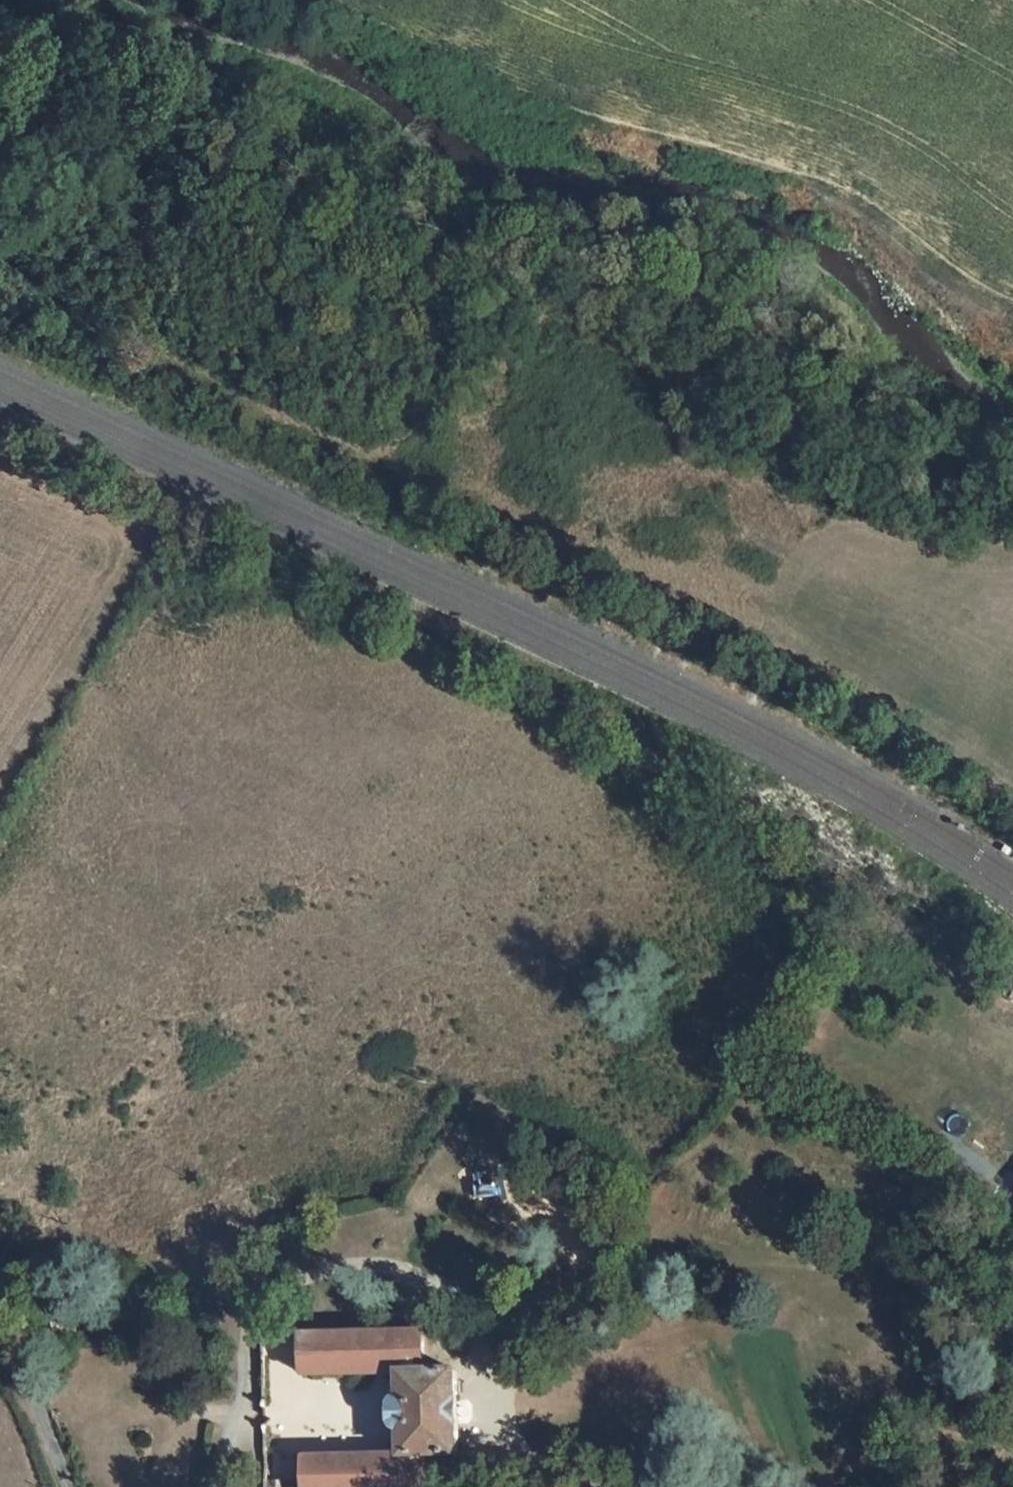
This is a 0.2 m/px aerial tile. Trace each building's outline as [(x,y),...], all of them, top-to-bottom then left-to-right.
[(1012,1219),(1012,1194),(1000,1211),(1012,1219)] [(298,1486),(422,1486),(422,1455),(453,1454),(453,1367),(420,1367),(420,1327),(298,1328),(298,1372),(395,1372),(395,1396),(388,1402),(388,1419),(396,1426),(395,1450),(299,1450),(299,1473),(298,1486)] [(258,1486),(298,1486),(299,1473),(259,1473),(258,1486)]
